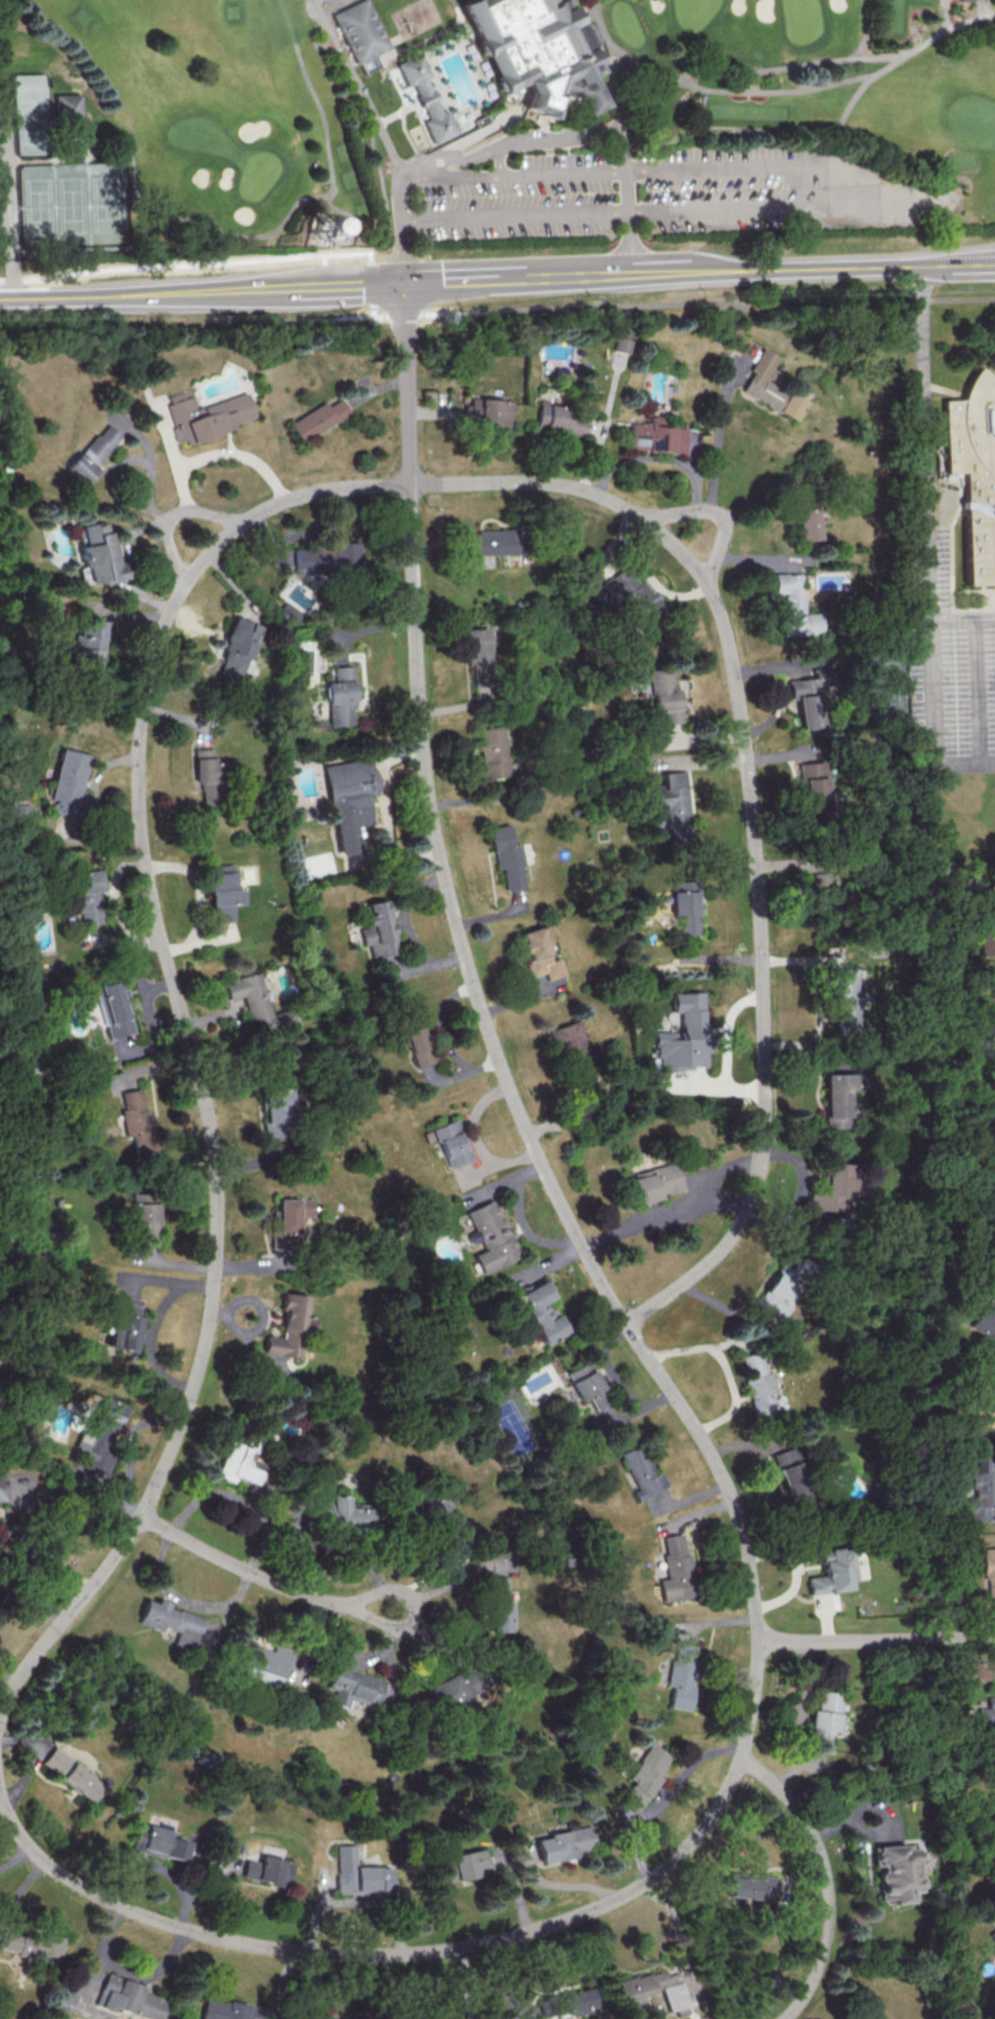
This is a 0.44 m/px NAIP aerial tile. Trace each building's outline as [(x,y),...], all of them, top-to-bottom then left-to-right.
[(334,13),(360,0),(370,0),(393,45),(379,53),(359,62),(334,13)] [(463,3),(469,0),(571,0),(582,23),(587,20),(596,39),(591,42),(594,47),(605,70),(597,74),(606,94),(612,104),(593,113),(586,99),(585,97),(566,91),(557,117),(527,106),(533,90),(528,80),(506,91),(463,3)] [(433,88),(434,87),(440,98),(438,99),(444,111),(449,108),(460,132),(437,143),(426,120),(431,117),(425,105),(423,106),(418,95),(419,94),(414,83),(409,85),(397,62),(420,51),(432,74),(427,76),(433,88)] [(60,93),(84,93),(85,118),(60,119),(60,93)] [(613,350),(628,354),(632,339),(617,335),(613,350)] [(742,391),(777,410),(787,390),(767,379),(779,356),(763,348),(751,370),(753,371),(742,391)] [(978,367),(994,382),(994,583),(966,584),(962,471),(944,471),(943,400),(961,399),(964,387),(972,374),(978,367)] [(795,421),(807,400),(790,390),(778,411),(795,421)] [(195,407),(192,396),(185,397),(183,391),(165,396),(177,443),(186,440),(256,423),(248,393),(195,407)] [(323,402),(287,422),(298,441),(347,414),(339,398),(325,406),(323,402)] [(478,417),(477,425),(510,426),(511,399),(470,399),(470,404),(463,404),(463,417),(478,417)] [(584,436),(587,417),(569,414),(570,406),(540,401),(536,426),(565,430),(565,433),(584,436)] [(123,438),(108,423),(63,468),(78,483),(123,438)] [(629,449),(684,452),(686,427),(631,423),(629,449)] [(815,508),(795,511),(800,541),(820,538),(815,508)] [(113,530),(106,531),(104,521),(75,527),(83,566),(76,568),(80,586),(122,578),(113,530)] [(518,555),(518,531),(466,530),(466,554),(518,555)] [(294,573),(358,572),(357,543),(294,544),(294,573)] [(590,590),(604,609),(621,597),(642,628),(666,611),(644,579),(637,584),(624,566),(590,590)] [(819,635),(819,613),(803,613),(803,573),(774,574),(775,593),(782,593),(783,636),(819,635)] [(259,626),(234,617),(213,675),(238,684),(259,626)] [(99,668),(103,622),(74,619),(70,666),(99,668)] [(487,627),(463,630),(468,664),(471,664),(474,688),(495,685),(487,627)] [(333,666),(333,681),(326,681),(327,726),(354,725),(352,665),(333,666)] [(681,722),(675,669),(649,672),(653,708),(662,707),(664,724),(681,722)] [(483,779),(509,775),(502,726),(476,730),(483,779)] [(89,754),(59,748),(49,799),(52,800),(51,806),(55,807),(55,809),(77,813),(89,754)] [(194,748),(195,783),(200,783),(201,805),(216,804),(215,748),(194,748)] [(337,855),(359,852),(355,826),(369,824),(365,795),(375,794),(370,757),(324,764),(337,855)] [(807,812),(829,811),(826,760),(799,761),(800,776),(806,776),(807,812)] [(663,772),(663,785),(647,786),(648,807),(666,806),(667,847),(690,846),(688,771),(663,772)] [(10,802),(10,814),(29,814),(29,803),(10,802)] [(525,888),(519,843),(512,844),(510,824),(490,827),(496,870),(502,869),(505,890),(525,888)] [(297,860),(302,880),(336,871),(330,850),(297,860)] [(234,921),(233,905),(246,904),(245,888),(235,888),(233,864),(207,865),(211,923),(234,921)] [(81,926),(102,922),(96,890),(103,889),(99,868),(73,873),(76,894),(65,896),(67,913),(79,911),(81,926)] [(814,918),(833,921),(838,891),(819,888),(814,918)] [(700,934),(699,891),(672,891),(672,915),(681,915),(682,934),(700,934)] [(368,902),(370,915),(366,916),(369,927),(361,928),(364,944),(369,943),(372,957),(399,952),(388,898),(368,902)] [(994,955),(994,915),(979,914),(977,955),(994,955)] [(564,975),(560,958),(550,960),(547,945),(551,943),(547,924),(520,931),(523,943),(518,944),(521,954),(524,953),(530,976),(544,973),(546,979),(564,975)] [(856,968),(837,968),(837,972),(831,972),(833,1028),(858,1027),(857,1004),(867,1004),(866,988),(857,988),(856,968)] [(223,981),(228,1000),(243,996),(253,1035),(298,1022),(294,1007),(271,1013),(260,971),(223,981)] [(134,1032),(123,988),(119,990),(116,981),(98,985),(107,1023),(105,1023),(108,1038),(134,1032)] [(673,992),(673,1012),(680,1012),(680,1031),(657,1032),(657,1071),(693,1070),(693,1065),(706,1065),(705,992),(673,992)] [(415,1067),(433,1061),(419,1016),(401,1021),(415,1067)] [(551,1028),(565,1071),(577,1068),(578,1070),(592,1065),(578,1020),(551,1028)] [(823,1074),(825,1128),(849,1127),(848,1090),(857,1090),(857,1073),(823,1074)] [(121,1091),(124,1109),(122,1110),(125,1136),(132,1135),(135,1155),(154,1152),(148,1108),(143,1109),(140,1088),(121,1091)] [(290,1089),(263,1090),(265,1140),(292,1139),(290,1089)] [(472,1159),(457,1119),(433,1127),(447,1168),(472,1159)] [(682,1191),(675,1162),(632,1172),(633,1178),(621,1181),(626,1203),(640,1199),(641,1202),(682,1191)] [(855,1163),(826,1163),(825,1194),(808,1193),(808,1211),(853,1212),(855,1163)] [(297,1216),(313,1216),(312,1198),(277,1199),(278,1232),(271,1232),(271,1250),(298,1249),(297,1216)] [(467,1210),(484,1249),(473,1254),(481,1273),(520,1256),(512,1238),(511,1238),(494,1199),(467,1210)] [(131,1203),(132,1223),(140,1223),(140,1237),(158,1237),(157,1202),(131,1203)] [(781,1265),(757,1302),(779,1317),(809,1270),(796,1261),(790,1270),(781,1265)] [(566,1333),(549,1299),(554,1297),(545,1280),(518,1293),(544,1344),(566,1333)] [(307,1296),(282,1293),(280,1309),(283,1309),(280,1337),(264,1336),(262,1354),(298,1358),(301,1330),(314,1331),(315,1316),(305,1315),(307,1296)] [(140,1299),(115,1295),(106,1348),(134,1353),(136,1342),(142,1343),(144,1328),(139,1327),(141,1317),(137,1316),(140,1299)] [(994,1340),(994,1309),(981,1303),(970,1329),(994,1340)] [(739,1356),(756,1419),(777,1414),(772,1396),(776,1396),(764,1350),(739,1356)] [(580,1401),(588,1397),(594,1409),(610,1401),(589,1360),(565,1373),(580,1401)] [(105,1476),(116,1448),(109,1446),(124,1404),(103,1396),(88,1437),(79,1434),(73,1448),(90,1454),(85,1468),(105,1476)] [(619,1453),(636,1490),(633,1491),(637,1501),(667,1487),(660,1470),(653,1473),(640,1443),(619,1453)] [(772,1454),(790,1504),(810,1497),(792,1447),(772,1454)] [(988,1506),(994,1506),(994,1462),(980,1462),(980,1472),(972,1472),(972,1498),(962,1498),(962,1514),(970,1513),(970,1522),(988,1521),(988,1506)] [(417,1514),(455,1531),(461,1518),(446,1511),(453,1497),(430,1486),(417,1514)] [(313,1500),(314,1526),(373,1524),(372,1506),(349,1507),(348,1495),(331,1495),(331,1500),(313,1500)] [(658,1579),(661,1602),(697,1596),(691,1554),(685,1555),(682,1533),(663,1536),(666,1554),(663,1555),(666,1578),(658,1579)] [(809,1594),(850,1589),(850,1581),(856,1581),(852,1546),(819,1550),(823,1575),(806,1577),(809,1594)] [(983,1548),(984,1580),(987,1580),(988,1602),(994,1601),(994,1548),(983,1548)] [(507,1577),(488,1577),(489,1632),(512,1631),(512,1605),(507,1605),(507,1577)] [(204,1617),(155,1602),(144,1598),(137,1623),(161,1630),(162,1627),(176,1631),(172,1646),(193,1652),(204,1617)] [(688,1710),(699,1646),(676,1642),(674,1658),(670,1658),(666,1685),(671,1686),(668,1707),(688,1710)] [(271,1650),(244,1643),(235,1678),(279,1689),(289,1648),(273,1644),(271,1650)] [(429,1687),(441,1710),(488,1685),(476,1662),(429,1687)] [(326,1688),(333,1690),(330,1703),(345,1707),(347,1699),(376,1707),(383,1680),(354,1672),(355,1666),(343,1663),(342,1668),(332,1665),(326,1688)] [(810,1710),(807,1748),(828,1750),(830,1734),(837,1735),(841,1693),(818,1690),(816,1710),(810,1710)] [(987,1697),(987,1708),(977,1708),(978,1730),(994,1729),(994,1697),(987,1697)] [(671,1757),(649,1742),(625,1778),(631,1782),(623,1794),(639,1804),(671,1757)] [(42,1762),(92,1802),(104,1786),(55,1746),(42,1762)] [(188,1842),(170,1837),(171,1831),(138,1822),(131,1848),(183,1861),(188,1842)] [(537,1863),(577,1857),(576,1850),(592,1848),(589,1826),(546,1832),(547,1837),(534,1839),(537,1863)] [(355,1866),(355,1844),(336,1845),(336,1892),(388,1892),(388,1866),(355,1866)] [(908,1902),(908,1892),(916,1891),(914,1848),(904,1849),(904,1845),(872,1846),(873,1866),(876,1866),(877,1903),(908,1902)] [(443,1882),(488,1875),(483,1849),(439,1856),(443,1882)] [(242,1877),(287,1887),(293,1862),(261,1854),(259,1862),(246,1859),(242,1877)] [(728,1873),(726,1897),(776,1900),(777,1877),(728,1873)] [(1,1927),(0,1931),(0,1952),(59,1963),(63,1938),(1,1927)] [(987,1933),(994,1947),(994,1928),(987,1933)] [(617,1980),(621,2002),(627,2000),(629,2013),(648,2009),(644,1993),(661,1990),(666,2011),(674,2009),(675,2016),(687,2014),(678,1973),(666,1975),(665,1970),(617,1980)] [(113,2011),(115,2007),(149,2018),(160,2018),(167,2000),(143,1992),(145,1986),(107,1973),(96,2005),(113,2011)] [(542,2017),(594,2007),(591,1988),(538,1998),(542,2017)]
